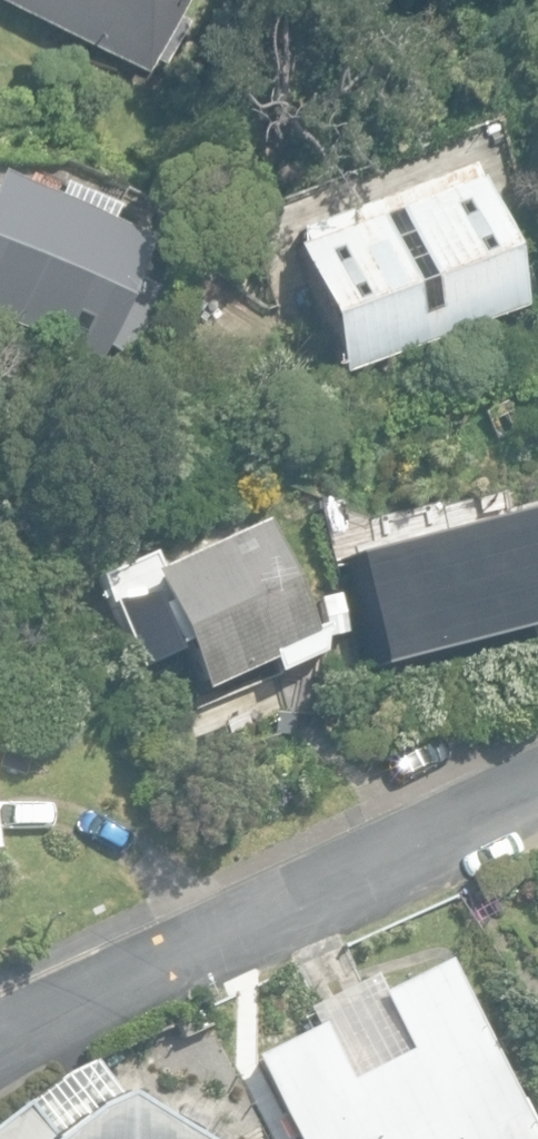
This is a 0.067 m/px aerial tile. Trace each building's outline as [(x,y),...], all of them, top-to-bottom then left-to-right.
[(144,66),(145,64),(152,50),(163,56),(185,12),(173,6),(175,0),(17,0),(144,66)] [(294,254),(340,378),(525,310),(468,170),(294,235),(300,252),(294,254)] [(101,366),(117,327),(144,338),(164,290),(138,280),(154,240),(108,221),(114,207),(60,185),(54,199),(0,177),(0,325),(101,366)] [(537,630),(537,510),(350,558),(378,670),(537,630)] [(151,585),(207,705),(317,654),(261,534),(151,585)] [(298,1138),(530,1138),(448,976),(383,1008),(376,993),(317,1023),(325,1039),(263,1070),(298,1138)] [(132,1101),(69,1138),(190,1138),(132,1101)] [(30,1110),(0,1133),(0,1138),(47,1138),(30,1110)]
